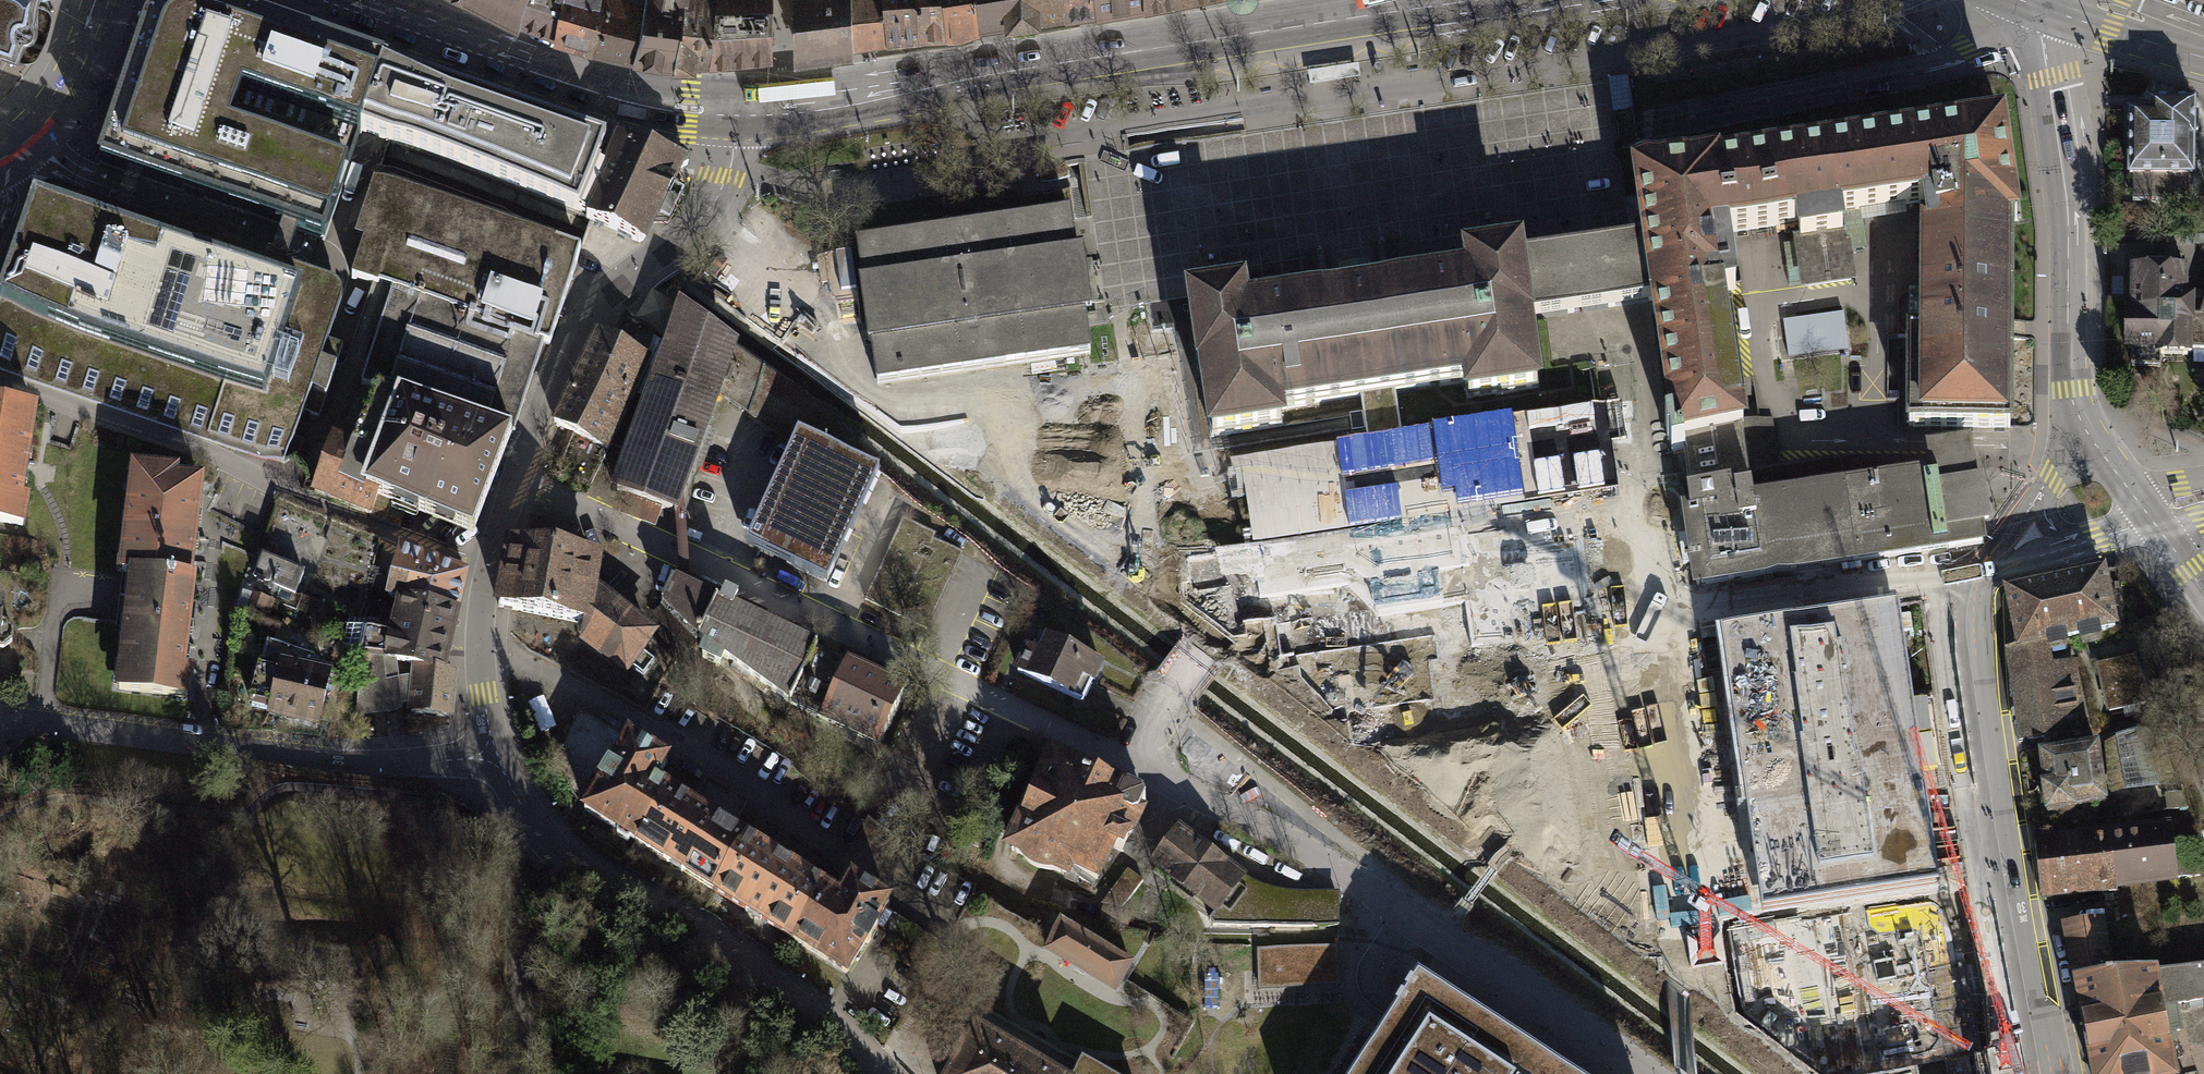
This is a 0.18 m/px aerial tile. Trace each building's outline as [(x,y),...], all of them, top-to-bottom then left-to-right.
[(1,38),(17,44),(27,15),(33,10),(37,3),(37,0),(0,0),(0,42),(1,38)] [(148,24),(99,163),(324,240),(363,131),(384,65),(197,1),(186,0),(175,2),(164,7),(154,16),(148,24)] [(519,12),(522,0),(495,0),(519,12)] [(519,12),(538,18),(555,24),(560,0),(522,0),(519,12)] [(555,24),(594,35),(600,0),(560,0),(555,24)] [(641,0),(600,0),(594,35),(634,44),(641,0)] [(682,0),(641,0),(634,44),(675,51),(682,0)] [(675,51),(710,50),(715,1),(718,1),(719,0),(682,0),(675,51)] [(771,0),(719,0),(718,1),(715,1),(710,50),(771,46),(771,0)] [(795,41),(856,34),(855,0),(795,0),(795,41)] [(856,34),(888,31),(885,0),(855,0),(856,34)] [(888,31),(916,26),(915,0),(885,0),(888,31)] [(944,0),(915,0),(916,26),(945,22),(944,0)] [(945,22),(978,17),(977,0),(944,0),(945,22)] [(978,17),(1023,10),(1023,0),(977,0),(978,17)] [(1023,10),(1063,3),(1063,0),(1023,0),(1023,10)] [(606,141),(384,65),(363,131),(578,213),(597,165),(606,141)] [(1359,66),(1308,73),(1310,86),(1360,78),(1359,66)] [(2128,183),(2128,202),(2195,203),(2195,183),(2191,176),(2192,108),(2146,108),(2146,119),(2125,119),(2124,183),(2128,183)] [(1925,203),(2013,188),(2003,122),(1718,164),(1717,161),(1635,174),(1638,198),(1645,239),(1650,270),(1654,301),(1673,423),(1665,424),(1667,441),(1670,440),(1672,452),(1684,450),(1693,508),(1686,510),(1688,525),(1697,585),(1848,563),(1836,489),(1929,475),(1926,459),(1844,460),(1780,469),(1748,474),(1744,441),(1742,429),(1743,429),(1742,422),(1723,291),(1735,290),(1727,233),(1798,222),(1801,243),(1802,250),(1807,283),(1807,285),(1850,280),(1845,244),(1844,234),(1842,234),(1840,215),(1858,213),(1925,203)] [(597,165),(578,213),(588,217),(586,220),(641,243),(680,166),(619,145),(609,169),(597,165)] [(503,218),(377,172),(372,189),(367,207),(369,208),(363,227),(369,229),(352,279),(392,293),(362,384),(376,389),(396,396),(512,435),(544,343),(549,345),(581,253),(541,240),(542,237),(503,218)] [(1923,427),(2010,428),(2012,221),(2017,220),(2013,188),(1925,203),(1929,230),(1924,230),(1923,292),(1923,336),(1910,336),(1910,427),(1923,427)] [(282,469),(342,309),(344,299),(339,290),(333,284),(59,190),(49,191),(42,195),(38,199),(30,222),(0,307),(0,372),(282,469)] [(1862,242),(1858,213),(1840,215),(1842,234),(1844,234),(1845,244),(1862,242)] [(859,246),(879,384),(1089,354),(1083,313),(1079,284),(1069,220),(1069,216),(859,246)] [(1585,248),(1522,257),(1531,319),(1546,317),(1587,311),(1594,310),(1611,307),(1654,301),(1650,270),(1645,239),(1602,245),(1585,248)] [(1802,250),(1801,243),(1784,245),(1789,286),(1807,283),(1802,250)] [(1244,289),(1188,297),(1199,370),(1201,370),(1211,437),(1284,426),(1282,409),(1306,406),(1306,405),(1361,397),(1395,392),(1439,385),(1439,386),(1464,383),(1466,399),(1539,389),(1529,319),(1531,319),(1522,257),(1521,248),(1465,256),(1468,275),(1392,287),(1357,292),(1322,297),(1247,308),(1244,289)] [(2195,267),(2132,266),(2132,302),(2121,302),(2121,351),(2131,350),(2131,380),(2171,380),(2171,365),(2194,365),(2194,335),(2201,335),(2202,298),(2195,297),(2195,267)] [(1321,291),(1322,297),(1357,292),(1392,287),(1391,281),(1369,284),(1367,270),(1341,274),(1343,288),(1321,291)] [(633,451),(617,492),(627,495),(663,509),(672,512),(674,507),(679,495),(718,389),(793,444),(798,435),(844,457),(879,474),(880,473),(848,449),(855,437),(732,350),(683,314),(649,406),(633,451)] [(819,325),(803,314),(796,323),(812,334),(819,325)] [(611,444),(633,451),(649,406),(632,401),(649,365),(641,361),(651,334),(627,316),(617,331),(610,345),(598,339),(556,426),(574,435),(562,466),(592,482),(607,451),(611,444)] [(2194,365),(2203,365),(2203,324),(2201,335),(2194,335),(2194,365)] [(396,396),(376,389),(351,451),(333,444),(315,493),(370,513),(377,497),(407,508),(473,534),(512,435),(396,396)] [(24,525),(28,500),(21,499),(35,412),(0,406),(0,521),(24,525)] [(1772,418),(1742,422),(1743,429),(1742,429),(1744,441),(1748,474),(1780,469),(1772,418)] [(868,499),(879,474),(844,457),(798,435),(793,444),(746,546),(828,583),(850,536),(868,499)] [(1982,543),(1971,468),(1968,469),(1966,455),(1935,459),(1926,459),(1929,475),(1836,489),(1848,563),(1982,543)] [(123,574),(127,575),(188,583),(200,487),(175,483),(176,477),(136,472),(123,574)] [(679,495),(674,507),(681,585),(690,589),(679,495)] [(407,508),(377,497),(370,513),(369,517),(399,528),(407,508)] [(510,544),(500,607),(505,608),(585,624),(584,629),(583,637),(627,671),(652,638),(604,602),(592,592),(596,568),(589,558),(572,555),(577,530),(532,518),(527,547),(516,545),(510,544)] [(903,519),(865,600),(927,629),(963,554),(933,540),(936,534),(903,519)] [(1576,597),(1591,596),(1587,546),(1573,547),(1576,597)] [(399,600),(458,615),(466,575),(401,549),(388,597),(399,600)] [(306,574),(261,555),(251,579),(296,597),(306,574)] [(2123,569),(2004,592),(2015,649),(2050,643),(2119,630),(2115,612),(2124,610),(2123,569)] [(128,623),(119,690),(188,698),(191,671),(182,670),(193,584),(188,583),(127,575),(121,622),(128,623)] [(724,657),(791,704),(818,649),(747,616),(734,610),(738,601),(726,595),(722,604),(690,589),(681,585),(673,581),(663,602),(698,639),(707,645),(701,657),(719,667),(724,657)] [(252,597),(247,611),(270,618),(275,605),(252,597)] [(11,640),(12,628),(3,621),(5,598),(0,598),(0,647),(11,640)] [(458,615),(399,600),(391,636),(354,627),(348,652),(364,656),(396,664),(417,669),(444,675),(444,673),(458,615)] [(1727,628),(1762,912),(1837,903),(1839,913),(1860,911),(1862,924),(1901,919),(1898,890),(1941,884),(1906,606),(1727,628)] [(1603,633),(1432,653),(1441,727),(1612,708),(1603,633)] [(1029,649),(1018,672),(1082,702),(1091,683),(1094,685),(1103,664),(1040,635),(1033,651),(1029,649)] [(267,641),(252,707),(318,723),(328,678),(310,673),(314,657),(267,641)] [(2015,649),(2007,651),(2011,674),(2054,668),(2050,643),(2015,649)] [(791,704),(879,746),(905,690),(818,649),(791,704)] [(401,704),(412,702),(415,680),(398,685),(396,664),(364,656),(366,677),(366,690),(361,712),(401,708),(401,704)] [(2137,657),(2100,663),(2107,713),(2154,707),(2137,657)] [(2021,743),(2087,734),(2078,665),(2054,668),(2011,674),(2021,743)] [(449,716),(454,676),(444,673),(444,675),(417,669),(415,680),(412,702),(410,711),(449,716)] [(586,810),(629,739),(580,715),(558,755),(563,775),(571,793),(586,810)] [(586,810),(636,841),(663,797),(651,790),(668,763),(629,739),(586,810)] [(2152,742),(2107,746),(2114,796),(2169,788),(2152,742)] [(2100,743),(2039,751),(2046,813),(2108,805),(2100,743)] [(1119,791),(1053,760),(1011,850),(1023,855),(1028,862),(1037,867),(1045,869),(1054,869),(1066,875),(1065,877),(1077,883),(1082,872),(1097,880),(1111,847),(1122,852),(1145,803),(1143,796),(1122,786),(1119,791)] [(636,841),(715,890),(746,841),(729,830),(745,803),(707,779),(690,807),(666,792),(663,797),(636,841)] [(2203,880),(2203,875),(2193,841),(2173,843),(2171,827),(2107,835),(2114,891),(2203,880)] [(1216,911),(1217,912),(1241,879),(1179,833),(1154,866),(1216,911)] [(2044,900),(2114,891),(2107,835),(2037,843),(2044,900)] [(824,890),(746,841),(715,890),(792,939),(824,890)] [(1128,869),(1105,901),(1104,904),(1122,908),(1143,881),(1128,869)] [(1213,924),(1213,926),(1337,926),(1338,896),(1291,897),(1264,890),(1241,879),(1217,912),(1216,911),(1209,920),(1213,924)] [(840,900),(824,890),(792,939),(847,974),(891,906),(853,881),(840,900)] [(2065,928),(2073,977),(2127,970),(2120,921),(2065,928)] [(1115,989),(1130,963),(1061,923),(1053,937),(1046,949),(1115,989)] [(1339,948),(1257,949),(1258,990),(1339,989),(1339,948)] [(2165,1004),(2203,997),(2203,962),(2127,970),(2073,977),(2091,1073),(2179,1073),(2165,1004)] [(1417,980),(1404,1000),(1357,1073),(1563,1073),(1417,980)] [(976,1031),(951,1073),(1051,1073),(976,1031)] [(1078,1073),(1100,1073),(1084,1064),(1078,1073)]
